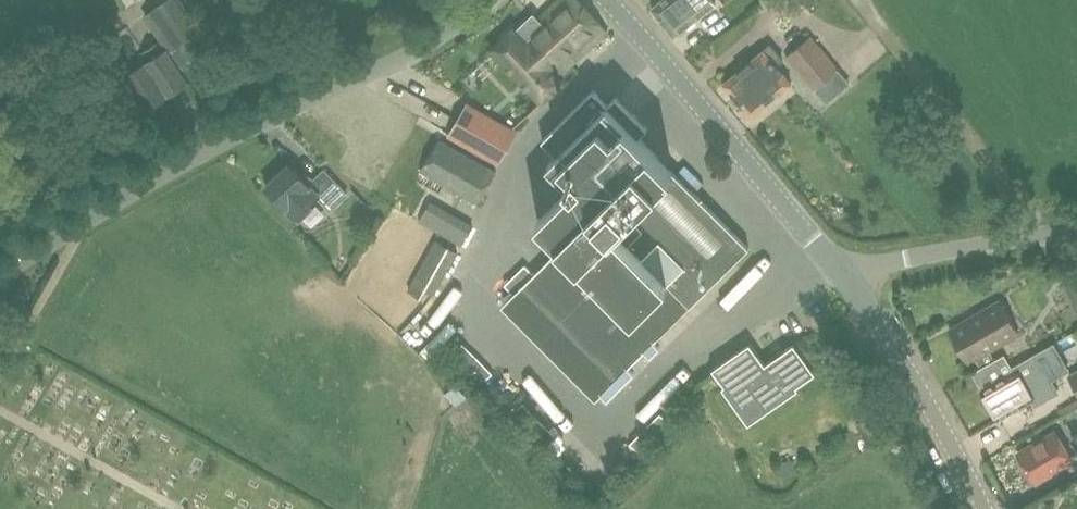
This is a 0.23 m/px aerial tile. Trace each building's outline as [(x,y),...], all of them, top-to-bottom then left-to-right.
[(457,5),(454,0),(432,0),(431,1),(440,15),(457,5)] [(536,19),(532,15),(514,31),(511,28),(489,48),(540,102),(562,81),(557,76),(605,31),(575,0),(556,0),(536,19)] [(714,5),(711,0),(660,0),(650,8),(672,37),(714,5)] [(782,33),(787,16),(774,12),(769,29),(782,33)] [(784,57),(813,91),(818,87),(828,99),(849,82),(810,35),(784,57)] [(792,86),(776,66),(784,59),(770,43),(763,50),(764,51),(723,85),(751,119),(792,86)] [(186,84),(164,50),(160,44),(141,57),(144,63),(124,75),(146,109),(186,84)] [(745,248),(636,137),(645,128),(614,96),(606,103),(591,88),(540,140),(555,155),(545,164),(568,187),(535,219),(560,245),(517,286),(500,303),(594,398),(745,248)] [(466,102),(447,136),(497,165),(516,132),(466,102)] [(476,205),(494,172),(438,139),(419,172),(476,205)] [(322,170),(307,185),(288,164),(264,187),(284,209),(285,208),(298,222),(311,210),(308,206),(317,197),(329,209),(345,195),(322,170)] [(431,202),(418,222),(461,246),(472,225),(431,202)] [(735,210),(727,216),(740,232),(747,227),(735,210)] [(747,238),(762,250),(769,241),(753,229),(747,238)] [(432,296),(456,253),(435,241),(411,284),(432,296)] [(1067,279),(1076,299),(1076,274),(1067,279)] [(997,301),(951,327),(970,360),(1016,333),(997,301)] [(748,344),(727,359),(711,370),(729,397),(746,386),(763,411),(813,376),(792,345),(763,365),(748,344)] [(1055,379),(1039,376),(1028,356),(1009,367),(1002,354),(970,373),(972,375),(975,372),(984,388),(980,390),(997,420),(1032,399),(1041,401),(1042,394),(1051,396),(1055,379)] [(1067,375),(1076,394),(1076,369),(1067,375)] [(455,402),(469,412),(476,402),(463,392),(455,402)] [(1033,482),(1071,461),(1055,432),(1017,453),(1033,482)] [(460,466),(446,473),(453,487),(467,481),(460,466)]
